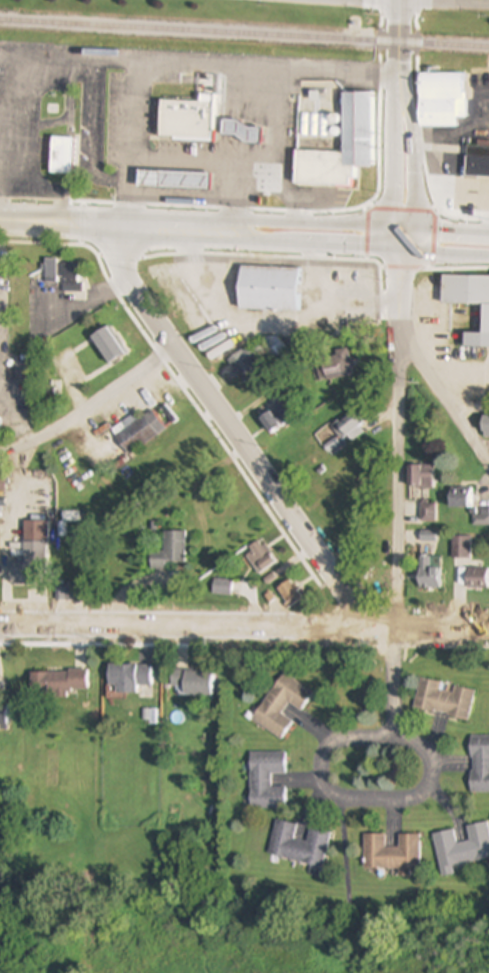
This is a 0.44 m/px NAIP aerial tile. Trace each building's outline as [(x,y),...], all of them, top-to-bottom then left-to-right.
[(458,119),(465,119),(466,75),(419,75),(418,129),(457,129),(458,119)] [(356,189),(357,169),(377,170),(379,95),(343,94),(342,154),(295,153),(294,188),(356,189)] [(215,143),(216,104),(159,102),(158,141),(215,143)] [(260,145),(263,128),(224,122),(221,139),(260,145)] [(74,139),(50,139),(50,175),(74,175),(74,139)] [(488,179),(488,146),(465,146),(465,179),(488,179)] [(137,190),(211,191),(212,174),(138,173),(137,190)] [(44,262),(44,281),(59,282),(59,291),(78,292),(78,262),(44,262)] [(238,311),(300,312),(302,269),(239,268),(238,311)] [(441,277),(441,306),(481,306),(481,335),(464,335),(464,349),(488,349),(488,278),(441,277)] [(168,296),(181,321),(197,313),(184,287),(168,296)] [(125,357),(113,327),(93,335),(105,365),(125,357)] [(272,364),(255,342),(229,362),(246,385),(272,364)] [(274,362),(285,358),(281,345),(269,350),(274,362)] [(354,376),(349,351),(312,358),(317,383),(354,376)] [(259,419),(269,435),(292,421),(282,405),(259,419)] [(341,441),(365,423),(355,411),(332,429),(341,441)] [(129,456),(166,433),(153,412),(116,435),(129,456)] [(407,466),(407,489),(433,489),(433,466),(407,466)] [(468,510),(468,491),(449,490),(449,509),(468,510)] [(434,505),(421,505),(421,522),(434,522),(434,505)] [(46,522),(23,522),(23,562),(8,562),(8,584),(47,583),(46,522)] [(168,571),(168,565),(185,565),(185,533),(163,533),(163,553),(150,553),(150,571),(168,571)] [(452,560),(470,560),(470,538),(452,538),(452,560)] [(276,564),(262,542),(244,554),(258,576),(276,564)] [(440,570),(429,570),(429,556),(417,556),(417,589),(440,589),(440,570)] [(488,569),(467,569),(467,591),(488,591),(488,569)] [(276,590),(289,609),(304,599),(292,580),(276,590)] [(234,598),(234,581),(212,581),(212,598),(234,598)] [(152,664),(108,664),(108,694),(152,694),(152,664)] [(171,694),(212,695),(213,671),(171,670),(171,694)] [(64,697),(64,691),(88,691),(89,671),(31,671),(30,697),(64,697)] [(313,694),(282,674),(251,720),(282,740),(293,723),(281,715),(289,704),(301,712),(313,694)] [(413,710),(468,722),(474,693),(442,686),(442,683),(420,678),(413,710)] [(470,736),(470,792),(488,792),(488,736),(470,736)] [(250,810),(282,810),(282,788),(272,788),(272,774),(285,774),(285,752),(250,753),(250,810)] [(268,857),(323,868),(330,833),(309,829),(306,842),(294,839),(297,825),(275,820),(268,857)] [(433,834),(441,878),(454,876),(452,866),(488,859),(488,828),(488,823),(467,827),(469,841),(456,843),(454,830),(433,834)] [(363,869),(398,869),(398,877),(411,877),(411,870),(419,870),(420,835),(398,835),(398,848),(385,848),(385,835),(363,835),(363,869)]
